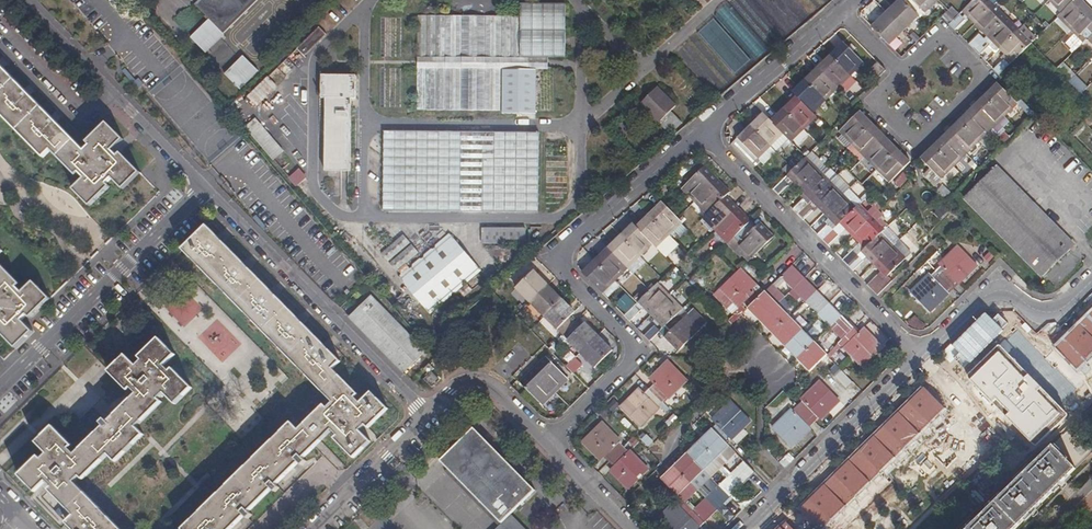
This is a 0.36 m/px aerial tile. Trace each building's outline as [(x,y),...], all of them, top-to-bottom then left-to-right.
[(195,6),(209,20),(190,39),(206,54),(224,36),(224,35),(259,0),(201,0),(195,6)] [(902,0),(887,14),(904,31),(918,16),(902,0)] [(975,25),(994,6),(988,0),(975,0),(974,1),(963,12),(975,25)] [(1077,0),(1051,0),(1050,1),(1062,14),(1077,0)] [(1091,11),(1080,0),(1077,0),(1062,14),(1059,17),(1058,18),(1071,31),(1091,11)] [(1062,14),(1050,1),(1046,5),(1059,17),(1062,14)] [(994,6),(975,25),(988,37),(1006,19),(994,6)] [(1091,35),(1091,12),(1091,11),(1071,31),(1083,43),(1087,40),(1091,35)] [(887,14),(873,28),(889,45),(904,31),(887,14)] [(956,19),(949,26),(955,31),(965,21),(960,15),(956,19)] [(529,58),(529,17),(417,16),(417,110),(500,111),(501,69),(548,70),(548,58),(529,58)] [(1006,19),(988,37),(1000,50),(1019,32),(1006,19)] [(305,57),(326,35),(318,27),(297,48),(305,57)] [(1007,57),(994,71),(999,76),(1031,44),(1019,32),(1000,50),(1007,57)] [(979,35),(969,45),(974,51),(985,40),(979,35)] [(985,40),(974,51),(979,56),(990,46),(985,40)] [(830,57),(850,76),(863,63),(844,44),(830,57)] [(982,54),(987,60),(994,53),(989,48),(982,54)] [(240,90),(258,72),(243,57),(225,75),(240,90)] [(818,69),(837,89),(850,76),(830,57),(818,69)] [(870,71),(878,79),(886,72),(877,63),(870,71)] [(1063,63),(1056,70),(1068,82),(1076,75),(1063,63)] [(114,179),(125,189),(141,174),(121,154),(117,157),(112,152),(123,141),(107,123),(87,143),(90,146),(84,151),(30,96),(0,66),(0,115),(43,159),(51,151),(76,177),(79,173),(84,179),(73,190),(90,207),(110,187),(107,184),(114,179)] [(805,81),(824,101),(837,89),(818,69),(805,81)] [(325,171),(351,172),(351,99),(356,99),(356,76),(321,75),(321,98),(326,98),(325,171)] [(257,107),(277,87),(268,77),(247,97),(257,107)] [(812,113),(824,101),(805,81),(793,94),(797,98),(812,113)] [(985,97),(1004,117),(1017,104),(998,84),(985,97)] [(658,123),(670,111),(675,106),(658,89),(641,106),(658,123)] [(991,129),(1004,117),(985,97),(972,110),(991,129)] [(797,98),(784,110),(803,130),(816,117),(812,113),(797,98)] [(1026,113),(1030,109),(1022,102),(1019,105),(1026,113)] [(803,130),(784,110),(771,123),(783,134),(787,139),(790,142),(803,130)] [(978,142),(991,129),(972,110),(959,122),(978,142)] [(676,117),(670,111),(658,123),(664,129),(676,117)] [(852,145),(872,125),(860,113),(840,132),(843,135),(852,145)] [(771,123),(764,115),(751,128),(770,147),(771,146),(783,134),(771,123)] [(682,123),(676,117),(664,129),(670,135),(682,123)] [(273,160),(284,151),(256,119),(245,128),(273,160)] [(978,142),(959,122),(946,135),(966,155),(978,142)] [(1086,126),(1083,122),(1070,135),(1073,138),(1086,126)] [(865,157),(884,138),(872,125),(852,145),(865,157)] [(770,147),(751,128),(738,139),(748,149),(758,159),(770,147)] [(537,133),(381,132),(381,210),(537,211),(537,133)] [(776,151),(787,139),(783,134),(771,146),(776,151)] [(847,149),(852,145),(843,135),(838,140),(847,149)] [(966,155),(946,135),(934,147),(953,167),(966,155)] [(877,170),(897,151),(884,138),(865,157),(877,170)] [(953,167),(934,147),(921,159),(923,162),(941,179),(953,167)] [(758,159),(748,149),(742,154),(753,164),(758,159)] [(805,158),(817,171),(825,164),(813,151),(806,158),(805,158)] [(907,166),(910,164),(897,151),(877,170),(890,183),(907,166)] [(693,158),(685,165),(689,169),(697,162),(693,158)] [(805,158),(772,190),(778,196),(793,182),(800,188),(817,171),(805,158)] [(978,167),(971,160),(968,163),(975,170),(978,167)] [(825,164),(817,171),(830,183),(838,175),(826,163),(825,164)] [(1042,278),(1074,246),(996,167),(964,198),(1042,278)] [(695,202),(716,180),(704,168),(683,190),(695,202)] [(306,179),(298,170),(289,178),(297,187),(306,179)] [(807,196),(792,210),(797,216),(830,183),(817,171),(800,188),(807,196)] [(707,214),(725,197),(729,193),(716,180),(695,202),(707,214)] [(830,183),(797,216),(803,221),(818,207),(825,214),(842,196),(830,183)] [(937,193),(947,200),(953,191),(943,184),(937,193)] [(842,196),(825,214),(837,226),(840,223),(855,209),(842,196)] [(716,231),(737,210),(725,197),(707,214),(703,218),(716,231)] [(677,219),(662,203),(649,216),(668,235),(681,223),(677,219)] [(840,223),(853,236),(871,218),(858,206),(855,209),(840,223)] [(941,206),(934,213),(940,219),(948,211),(941,206)] [(749,224),(750,223),(737,210),(716,231),(728,244),(749,224)] [(878,211),(871,218),(884,231),(888,227),(880,219),(883,216),(878,211)] [(649,216),(637,228),(667,259),(679,246),(668,235),(649,216)] [(871,218),(853,236),(866,249),(880,234),(884,231),(871,218)] [(754,230),(749,224),(728,244),(741,257),(743,255),(749,261),(773,238),(760,224),(754,230)] [(637,228),(633,225),(620,237),(639,256),(652,244),(637,228)] [(828,225),(817,236),(823,241),(833,230),(828,225)] [(187,252),(332,404),(327,408),(324,406),(299,431),(292,423),(183,528),(232,528),(333,431),(338,436),(335,439),(353,459),(371,442),(360,431),(365,426),(369,429),(388,410),(372,393),(360,405),(355,399),(358,395),(333,369),(341,362),(209,228),(187,252)] [(482,246),(527,244),(527,228),(482,229),(482,246)] [(833,230),(823,241),(828,247),(839,236),(833,230)] [(880,234),(893,247),(898,241),(892,235),(890,237),(884,231),(880,234)] [(880,234),(866,249),(862,252),(875,265),(893,247),(880,234)] [(410,244),(403,236),(381,255),(388,263),(410,244)] [(430,312),(478,271),(449,237),(401,278),(430,312)] [(639,256),(620,237),(608,250),(626,269),(639,256)] [(898,241),(893,247),(905,259),(912,253),(899,241),(898,241)] [(418,254),(411,246),(390,264),(396,272),(418,254)] [(893,247),(875,265),(887,277),(905,259),(893,247)] [(944,269),(938,275),(952,289),(976,265),(958,247),(940,265),(944,269)] [(626,269),(608,250),(595,262),(614,281),(626,269)] [(853,250),(842,261),(848,267),(858,256),(853,250)] [(989,251),(983,258),(988,262),(994,256),(989,251)] [(639,256),(626,269),(633,275),(646,263),(639,256)] [(858,256),(848,267),(853,272),(864,261),(858,256)] [(595,262),(583,274),(602,293),(614,281),(595,262)] [(0,326),(0,332),(16,349),(33,332),(22,321),(27,316),(31,319),(50,299),(34,283),(22,294),(16,288),(20,285),(0,264),(0,326)] [(793,290),(805,278),(792,266),(781,278),(793,290)] [(764,294),(741,270),(736,275),(721,290),(739,307),(742,304),(748,310),(748,309),(764,294)] [(531,303),(548,286),(533,271),(516,288),(531,303)] [(877,275),(867,286),(877,296),(892,282),(887,277),(883,281),(877,275)] [(952,289),(938,275),(934,279),(929,275),(911,293),(929,312),(952,289)] [(805,303),(817,291),(805,278),(793,290),(789,294),(796,301),(800,298),(805,303)] [(637,304),(624,317),(630,322),(644,308),(651,315),(670,296),(657,284),(649,292),(637,304)] [(545,317),(562,301),(548,286),(531,303),(545,317)] [(645,286),(634,298),(639,303),(650,291),(645,286)] [(818,315),(830,304),(817,291),(805,303),(818,315)] [(185,326),(201,309),(183,293),(167,310),(185,326)] [(765,293),(764,294),(748,309),(761,322),(777,305),(765,293)] [(670,296),(651,315),(663,328),(682,309),(670,296)] [(424,353),(370,297),(349,318),(403,373),(424,353)] [(563,336),(576,323),(570,318),(574,313),(562,301),(545,317),(563,336)] [(830,328),(842,316),(830,304),(818,315),(830,328)] [(777,305),(761,322),(773,334),(790,318),(777,305)] [(1055,347),(1077,371),(1091,356),(1091,308),(1055,347)] [(682,309),(663,328),(669,334),(666,338),(679,352),(705,325),(692,312),(689,315),(682,309)] [(842,340),(854,329),(842,316),(830,328),(842,340)] [(773,334),(785,347),(802,331),(790,318),(773,334)] [(581,354),(598,337),(585,324),(580,328),(576,323),(563,336),(581,354)] [(654,326),(644,336),(649,342),(660,332),(654,326)] [(859,334),(854,329),(842,340),(840,343),(862,366),(882,347),(864,329),(859,334)] [(785,347),(798,360),(814,343),(802,331),(785,347)] [(612,351),(598,337),(581,354),(595,368),(612,351)] [(74,483),(80,477),(83,481),(108,455),(115,462),(144,435),(137,428),(161,403),(158,400),(164,394),(175,406),(192,389),(173,369),(169,372),(164,367),(175,356),(159,339),(139,358),(142,362),(137,366),(126,355),(108,373),(128,392),(131,389),(137,394),(74,455),(69,450),(72,447),(53,427),(36,444),(47,455),(42,460),(39,457),(19,476),(36,493),(47,482),(53,487),(49,491),(74,516),(66,523),(72,528),(120,528),(74,483)] [(814,343),(798,360),(810,372),(827,356),(814,343)] [(966,375),(1033,445),(1065,415),(998,345),(966,375)] [(533,370),(555,392),(568,380),(546,358),(533,370)] [(654,385),(650,389),(663,403),(686,380),(669,362),(650,381),(654,385)] [(542,405),(555,392),(533,370),(520,383),(542,405)] [(440,381),(431,372),(424,380),(432,389),(440,381)] [(848,392),(855,385),(843,373),(836,380),(848,392)] [(804,402),(798,408),(814,424),(819,418),(821,419),(839,401),(820,382),(802,400),(804,402)] [(798,512),(814,528),(819,528),(946,407),(924,387),(798,512)] [(663,403),(650,389),(645,394),(641,390),(622,408),(639,426),(663,403)] [(717,425),(712,430),(724,442),(729,437),(731,440),(750,421),(731,402),(712,420),(717,425)] [(814,424),(798,408),(793,413),(791,411),(774,428),(792,447),(810,430),(809,428),(814,424)] [(604,458),(608,463),(623,449),(618,443),(620,442),(602,424),(582,443),(600,462),(604,458)] [(511,516),(535,492),(475,430),(442,462),(503,524),(498,528),(525,528),(511,516)] [(724,442),(712,430),(700,442),(716,459),(728,446),(724,442)] [(648,447),(654,441),(647,434),(641,440),(648,447)] [(641,444),(635,437),(629,443),(635,450),(641,444)] [(716,459),(700,442),(687,455),(703,471),(716,459)] [(1075,470),(1052,447),(969,528),(1015,528),(1075,470)] [(623,449),(608,463),(614,469),(610,472),(628,490),(648,471),(630,453),(629,454),(623,449)] [(687,455),(674,467),(690,484),(703,471),(687,455)] [(742,486),(755,474),(743,462),(731,474),(742,486)] [(690,484),(674,467),(662,479),(678,496),(690,484)] [(730,498),(742,486),(731,474),(718,486),(730,498)] [(718,486),(705,499),(717,511),(730,498),(718,486)] [(717,511),(705,499),(693,511),(704,523),(717,511)] [(693,511),(688,517),(682,510),(664,528),(665,528),(700,528),(699,528),(704,523),(693,511)] [(785,520),(777,528),(794,528),(785,520)]
